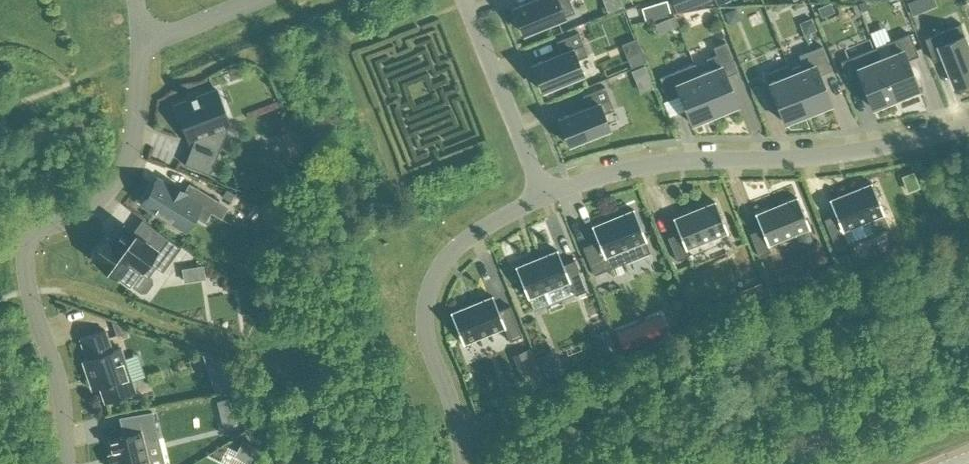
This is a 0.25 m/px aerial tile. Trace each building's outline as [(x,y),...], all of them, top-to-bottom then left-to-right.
[(523,33),(574,12),(569,0),(530,0),(513,7),(523,33)] [(660,15),(670,12),(666,0),(665,0),(657,3),(660,15)] [(676,12),(706,0),(672,0),(676,12)] [(857,3),(861,11),(868,8),(865,0),(857,3)] [(917,0),(912,0),(907,2),(912,15),(921,11),(917,0)] [(834,12),(830,2),(817,7),(821,17),(834,12)] [(860,13),(856,3),(852,5),(856,15),(860,13)] [(815,29),(811,19),(801,23),(805,33),(815,29)] [(925,38),(933,60),(945,55),(956,84),(968,79),(968,40),(962,23),(925,38)] [(561,52),(532,64),(542,90),(582,74),(576,59),(587,55),(578,32),(556,41),(561,52)] [(918,55),(909,33),(887,42),(891,53),(879,58),(895,98),(918,89),(906,60),(918,55)] [(699,74),(694,62),(693,63),(714,114),(737,105),(725,76),(737,71),(725,41),(713,46),(716,54),(706,58),(710,69),(699,74)] [(830,103),(818,74),(830,69),(821,46),(798,55),(802,63),(790,68),(788,64),(807,113),(830,103)] [(879,58),(874,47),(840,61),(849,83),(860,78),(872,107),(895,98),(879,58)] [(693,63),(659,77),(668,99),(679,94),(691,123),(714,114),(693,63)] [(807,113),(788,64),(765,73),(784,122),(807,113)] [(587,106),(558,118),(568,144),(608,128),(603,114),(614,109),(604,86),(582,95),(587,106)] [(188,143),(193,141),(184,164),(209,174),(220,147),(212,126),(229,120),(217,90),(196,97),(195,94),(190,96),(191,99),(174,106),(188,143)] [(170,186),(157,178),(153,183),(144,197),(145,198),(142,203),(186,229),(194,215),(204,221),(210,212),(217,200),(189,184),(185,191),(172,183),(170,186)] [(842,230),(868,219),(873,232),(874,233),(889,228),(883,213),(871,183),(829,200),(835,214),(823,219),(836,249),(848,244),(842,230)] [(230,201),(235,194),(227,189),(222,196),(230,201)] [(810,226),(796,196),(755,214),(761,228),(750,233),(759,255),(771,250),(768,244),(810,226)] [(679,232),(667,237),(676,260),(688,255),(685,248),(727,231),(715,201),(673,218),(679,232)] [(597,240),(582,247),(594,275),(650,252),(645,239),(646,239),(633,209),(592,226),(597,240)] [(289,232),(294,221),(283,216),(278,227),(289,232)] [(162,271),(180,247),(158,231),(148,244),(123,225),(112,240),(110,239),(104,240),(95,253),(95,259),(95,260),(116,275),(117,275),(129,284),(140,269),(147,274),(153,265),(162,271)] [(557,250),(515,267),(527,297),(569,280),(575,295),(587,290),(574,259),(563,264),(557,250)] [(850,265),(845,253),(835,257),(840,269),(850,265)] [(205,276),(203,264),(183,267),(185,279),(205,276)] [(765,294),(761,282),(753,285),(758,297),(765,294)] [(492,296),(450,313),(462,343),(503,326),(509,341),(522,336),(510,305),(498,310),(492,296)] [(127,335),(124,326),(111,321),(116,335),(120,333),(122,337),(127,335)] [(623,351),(653,338),(648,327),(619,339),(623,351)] [(595,333),(604,355),(616,350),(607,328),(595,333)] [(105,329),(80,338),(86,359),(82,360),(92,389),(99,387),(105,403),(136,392),(120,347),(112,350),(105,329)] [(544,382),(529,347),(511,355),(526,390),(544,382)] [(559,359),(554,348),(537,355),(542,367),(559,359)] [(233,364),(202,354),(208,372),(233,364)] [(232,408),(229,397),(217,400),(220,411),(232,408)] [(143,443),(158,439),(152,412),(124,416),(128,434),(110,439),(116,463),(149,463),(143,443)] [(249,461),(257,447),(242,439),(234,454),(249,461)]
